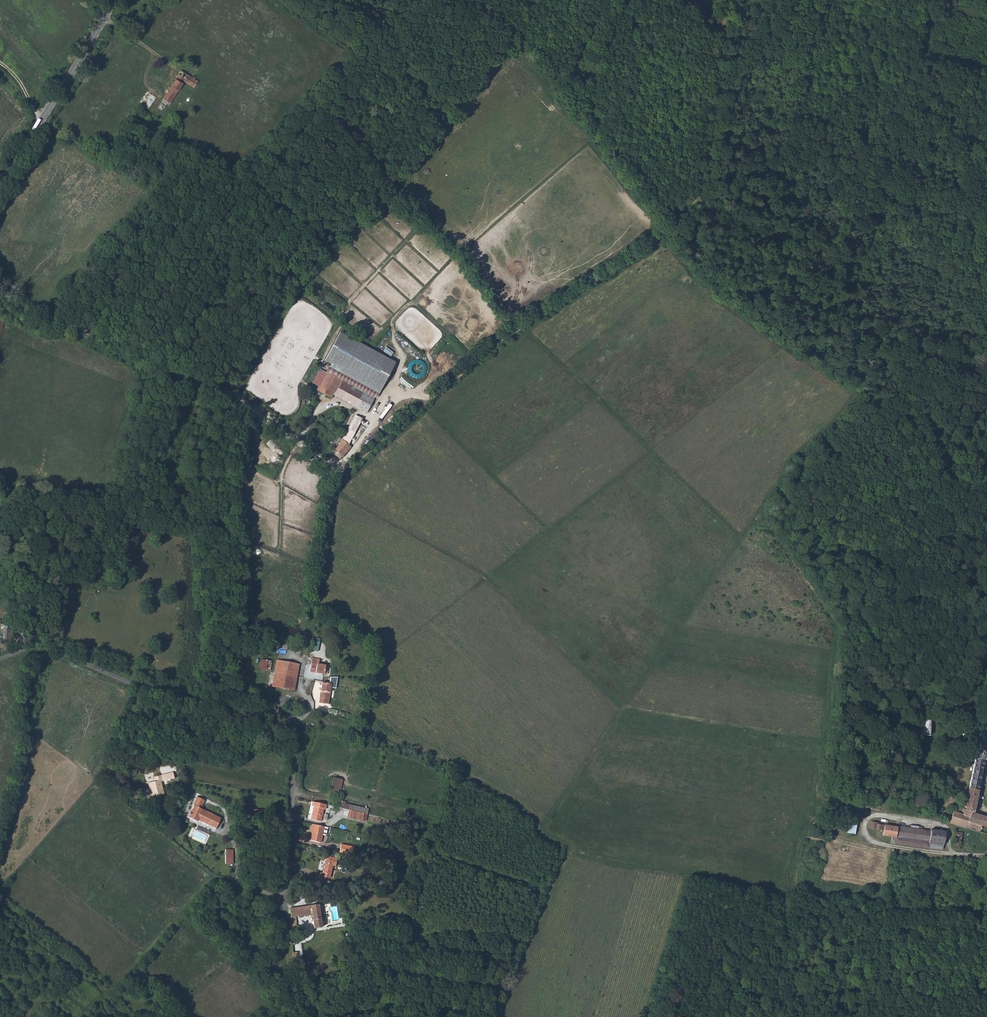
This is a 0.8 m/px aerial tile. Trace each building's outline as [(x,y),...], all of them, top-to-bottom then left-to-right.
[(123,21),(131,27),(138,21),(133,19),(131,18),(126,19),(123,21)] [(185,66),(165,98),(171,103),(188,76),(198,82),(202,77),(185,66)] [(332,364),(330,367),(379,393),(397,362),(340,332),(325,360),(332,364)] [(317,390),(331,398),(340,382),(341,380),(327,372),(327,373),(324,371),(323,373),(326,374),(317,390)] [(342,381),(341,380),(340,382),(341,383),(338,388),(359,400),(364,391),(343,380),(342,381)] [(359,400),(338,388),(336,392),(360,405),(362,401),(359,400)] [(360,405),(336,392),(335,395),(360,408),(361,406),(360,405)] [(356,415),(342,439),(344,442),(346,438),(358,416),(356,415)] [(362,419),(358,416),(346,438),(350,440),(362,419)] [(344,442),(342,439),(338,442),(339,443),(332,448),(334,451),(332,453),(335,458),(337,456),(338,457),(349,449),(344,442)] [(306,668),(325,672),(328,673),(329,666),(326,665),(326,663),(320,662),(320,657),(313,655),(312,660),(307,659),(306,668)] [(275,671),(297,674),(298,667),(299,662),(278,657),(275,671)] [(261,658),(260,669),(271,670),(272,659),(261,658)] [(275,671),(273,684),(295,688),(297,674),(275,671)] [(323,681),(320,702),(322,702),(321,706),(329,707),(331,693),(330,692),(331,687),(331,683),(330,683),(323,681)] [(903,735),(919,735),(919,737),(928,737),(928,722),(919,722),(919,723),(904,722),(903,735)] [(978,785),(983,761),(986,762),(986,754),(985,753),(986,747),(976,744),(967,782),(978,785)] [(154,781),(147,783),(150,795),(155,793),(156,796),(157,797),(158,797),(159,797),(160,796),(159,794),(163,793),(160,781),(162,781),(161,775),(153,777),(154,781)] [(961,814),(972,816),(978,785),(967,782),(963,802),(963,803),(961,814)] [(187,818),(196,822),(196,820),(214,830),(219,819),(200,809),(204,801),(196,797),(192,806),(193,806),(190,812),(189,812),(187,815),(188,815),(187,818)] [(342,807),(350,809),(366,812),(379,815),(381,806),(372,804),(371,808),(348,803),(348,801),(344,800),(342,807)] [(315,801),(314,805),(316,805),(313,818),(323,820),(325,807),(327,808),(328,804),(315,801)] [(372,804),(381,806),(395,809),(396,805),(377,801),(372,801),(372,804)] [(379,815),(393,818),(395,809),(381,806),(379,815)] [(349,816),(364,819),(366,812),(350,809),(349,816)] [(986,839),(986,821),(972,816),(961,814),(960,817),(949,815),(945,828),(986,839)] [(849,816),(847,832),(855,833),(857,817),(849,816)] [(314,827),(316,827),(315,832),(313,839),(323,841),(325,834),(327,835),(329,834),(330,827),(315,823),(314,827)] [(869,828),(869,830),(881,832),(881,830),(884,831),(883,837),(895,839),(893,847),(928,852),(929,848),(943,851),(942,838),(932,836),(932,834),(897,829),(896,829),(878,826),(876,825),(870,824),(869,828)] [(342,851),(355,854),(356,845),(344,843),(342,851)] [(323,876),(331,878),(333,865),(336,866),(338,858),(327,856),(324,872),(323,876)] [(315,881),(329,884),(331,878),(323,876),(324,872),(317,871),(315,881)] [(290,908),(291,916),(293,931),(298,930),(296,915),(312,912),(315,926),(323,925),(319,903),(290,908)]
